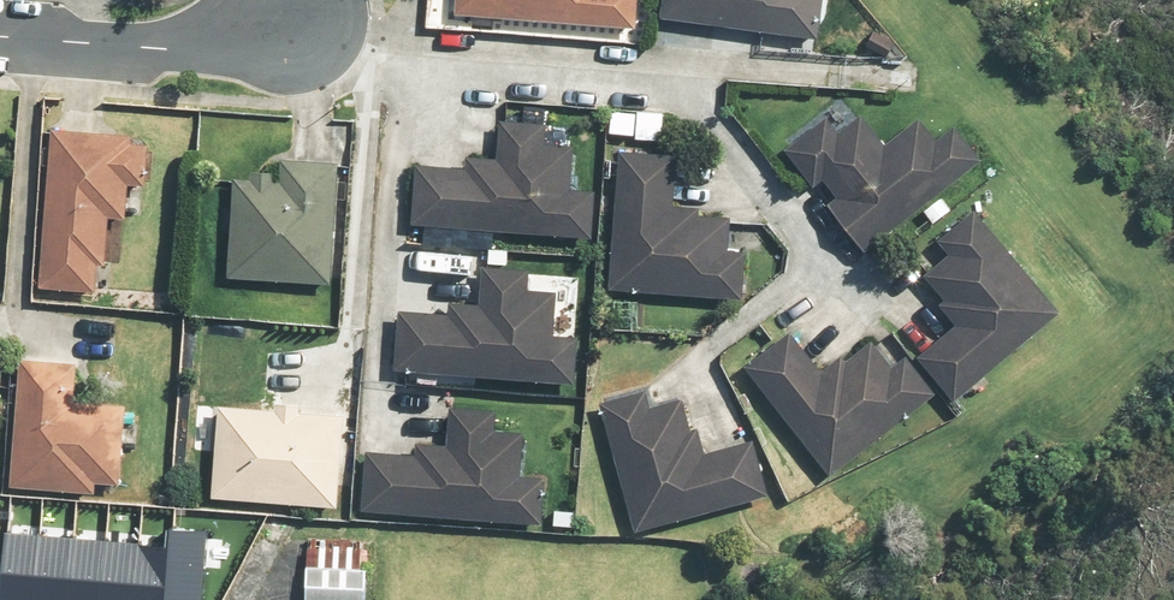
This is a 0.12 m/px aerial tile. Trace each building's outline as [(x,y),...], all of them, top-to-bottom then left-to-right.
[(454,14),(636,31),(639,0),(456,0),(454,14)] [(659,18),(816,38),(821,0),(661,0),(659,18)] [(663,113),(610,112),(610,140),(662,141),(663,113)] [(864,253),(981,161),(953,126),(935,140),(918,118),(885,145),(860,114),(838,131),(825,115),(782,149),(812,187),(820,181),(834,199),(826,205),(864,253)] [(414,167),(409,222),(591,237),(595,192),(572,190),(575,148),(542,145),(544,124),(495,120),(491,160),(464,158),(463,171),(414,167)] [(147,135),(46,129),(38,286),(97,289),(99,266),(103,266),(105,220),(122,221),(124,183),(144,184),(147,135)] [(677,155),(620,150),(608,288),(741,299),(745,252),(728,250),(731,217),(698,214),(699,208),(672,205),(677,155)] [(332,285),(337,160),(276,158),(276,172),(247,171),(247,177),(233,176),(229,281),(332,285)] [(915,358),(953,401),(1058,311),(972,211),(936,242),(947,254),(921,276),(942,300),(937,305),(954,325),(915,358)] [(400,312),(395,368),(571,381),(574,340),(553,339),(556,297),(531,295),(533,271),(478,267),(475,308),(449,307),(448,315),(400,312)] [(788,331),(743,366),(829,476),(933,395),(904,357),(891,367),(870,341),(844,361),(840,355),(819,372),(788,331)] [(72,360),(17,356),(8,485),(91,491),(92,486),(118,488),(125,402),(69,398),(72,360)] [(646,389),(597,403),(632,532),(766,496),(752,442),(704,455),(696,426),(690,428),(682,400),(651,408),(646,389)] [(219,408),(212,500),(338,509),(345,420),(294,416),(295,402),(271,400),(270,411),(219,408)] [(362,455),(358,513),(543,524),(546,475),(520,473),(522,435),(492,433),(493,407),(448,404),(445,446),(412,444),(411,458),(362,455)] [(2,599),(203,599),(209,529),(167,526),(165,548),(7,535),(2,599)] [(302,599),(365,599),(369,542),(307,537),(302,599)]
